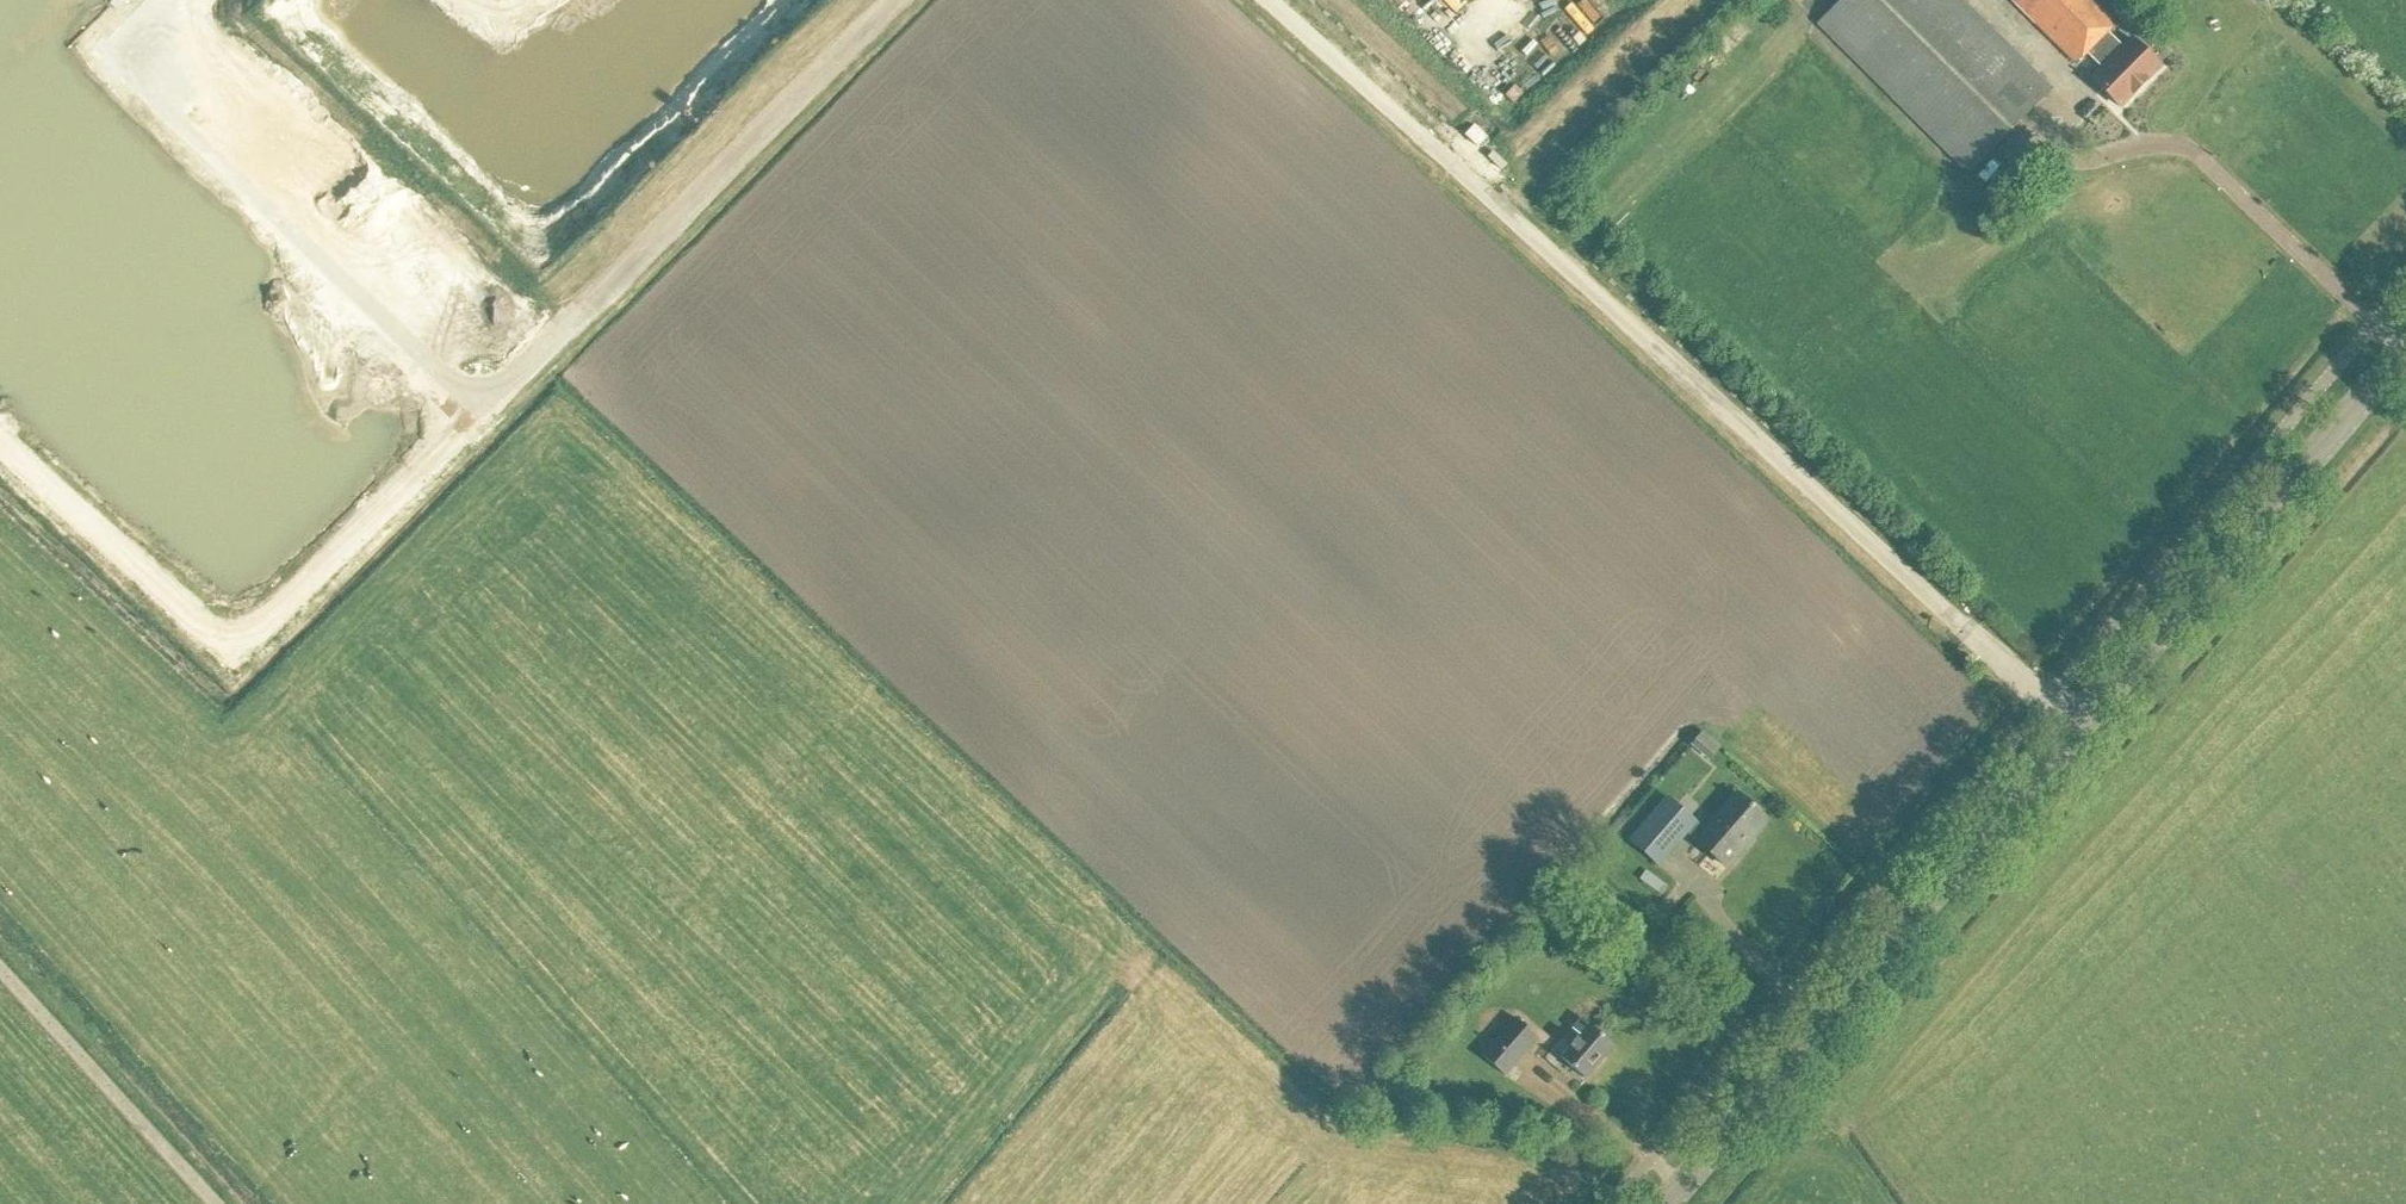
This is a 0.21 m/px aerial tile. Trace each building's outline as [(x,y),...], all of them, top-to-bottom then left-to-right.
[(1816,25),(1967,174),(2051,89),(1962,0),(1841,0),(1816,25)] [(2092,0),(2012,0),(2075,64),(2086,54),(2101,70),(2090,80),(2119,111),(2161,70),(2131,39),(2121,49),(2106,33),(2116,24),(2092,0)] [(1767,820),(1736,794),(1704,830),(1695,823),(1696,822),(1667,797),(1629,840),(1658,866),(1686,833),(1695,841),(1724,866),(1751,835),(1753,837),(1767,820)] [(1480,1057),(1506,1079),(1539,1040),(1513,1018),(1480,1057)] [(1579,1036),(1560,1058),(1585,1079),(1613,1046),(1581,1018),(1572,1030),(1579,1036)]
